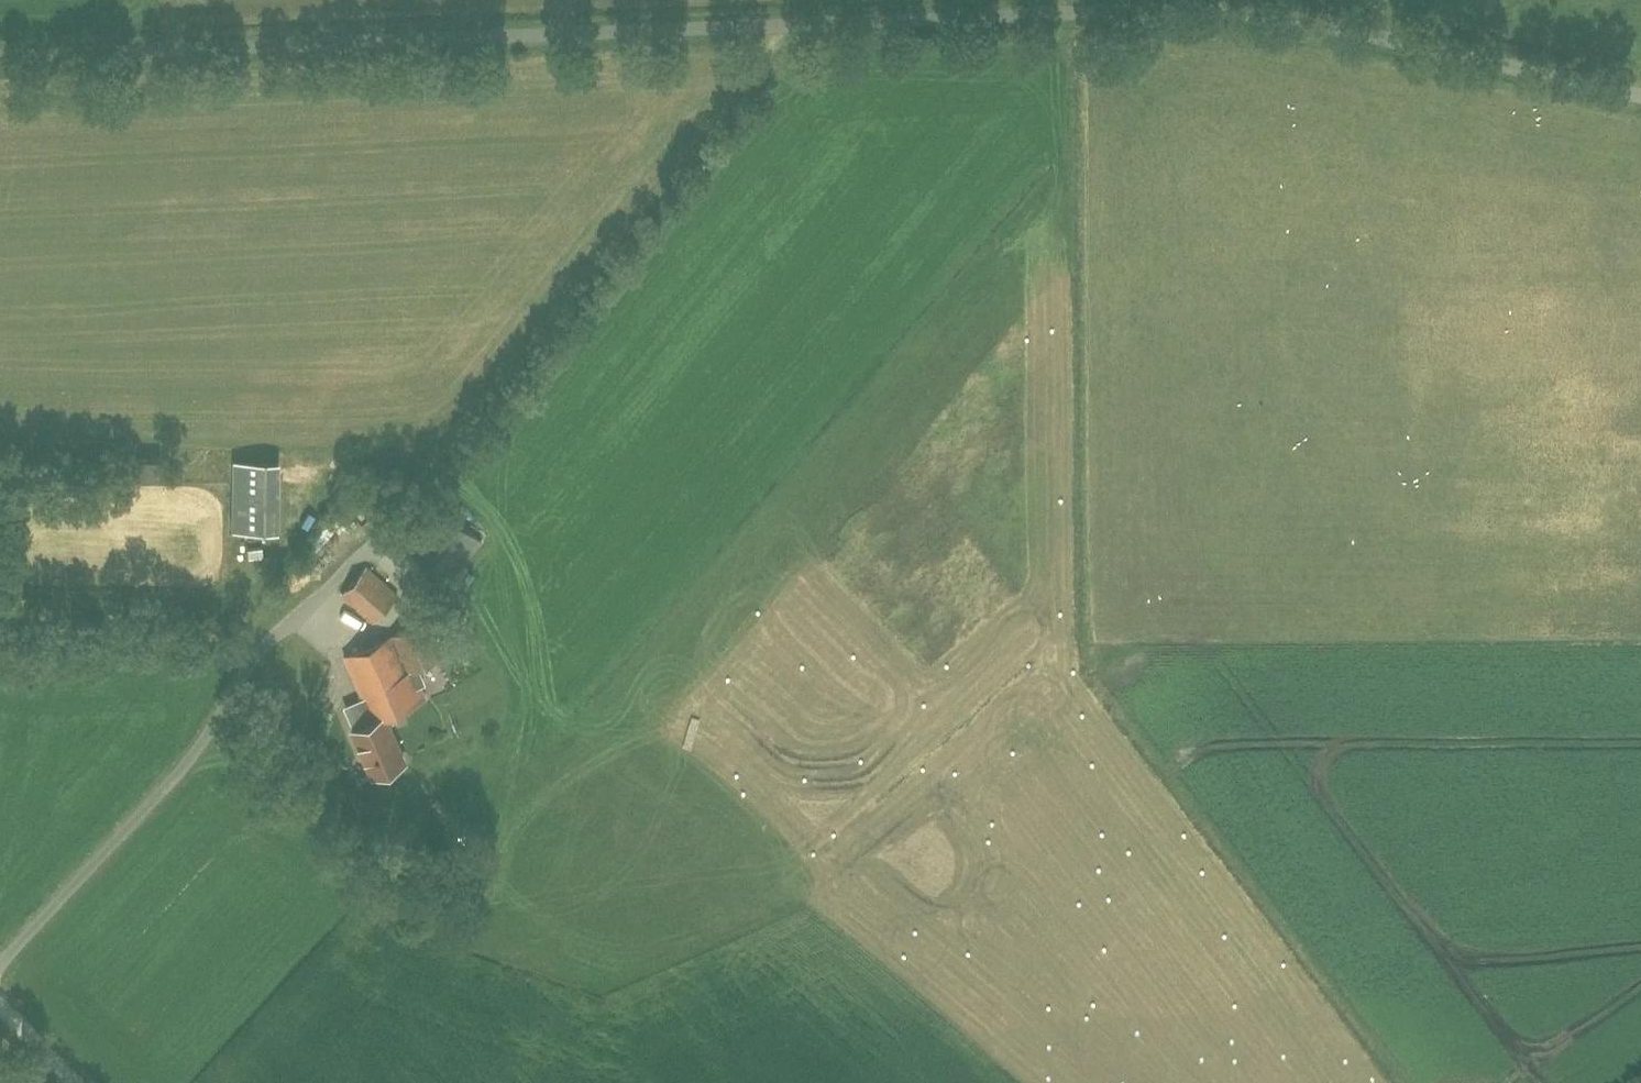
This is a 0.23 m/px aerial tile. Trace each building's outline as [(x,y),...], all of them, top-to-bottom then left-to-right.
[(228,457),(227,529),(276,530),(277,458),(228,457)] [(138,458),(138,477),(163,478),(162,458),(138,458)] [(430,498),(397,540),(449,584),(483,541),(430,498)] [(372,623),(397,596),(366,568),(341,596),(372,623)] [(343,658),(371,722),(352,730),(372,776),(404,762),(384,716),(425,698),(420,685),(424,683),(416,666),(441,655),(427,621),(343,658)]
